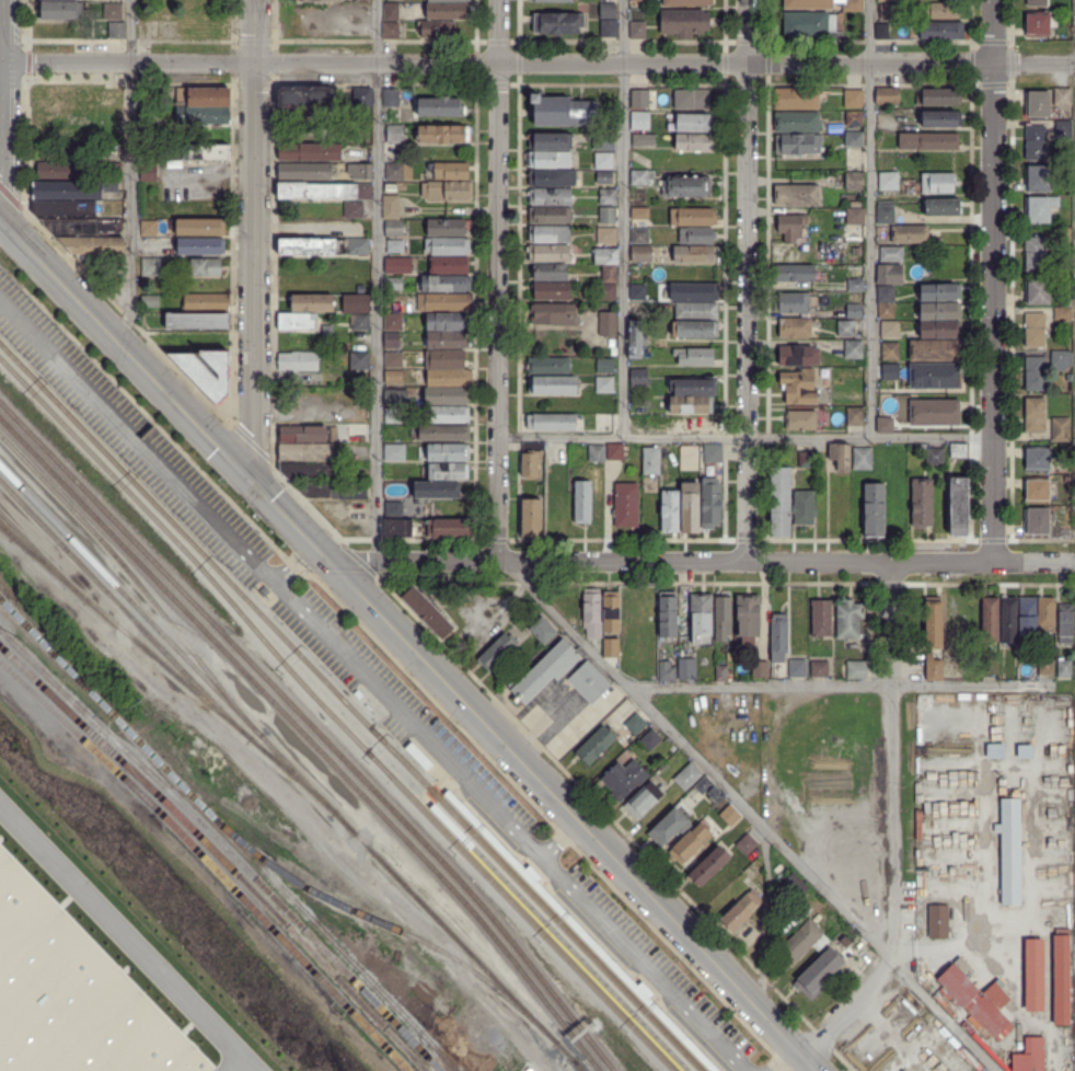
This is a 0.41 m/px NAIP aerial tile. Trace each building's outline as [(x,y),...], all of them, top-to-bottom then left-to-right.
[(785,10),(784,0),(864,0),(864,12),(843,12),(844,4),(834,3),(834,10),(785,10)] [(79,20),(42,20),(42,1),(78,1),(78,2),(84,2),(83,20),(79,20)] [(123,21),(104,21),(105,3),(123,3),(123,21)] [(384,21),(384,3),(400,3),(400,21),(384,21)] [(427,20),(427,3),(472,3),(472,5),(475,5),(475,18),(471,18),(471,20),(427,20)] [(616,19),(600,19),(600,3),(616,3),(616,19)] [(930,19),(930,18),(926,18),(927,14),(925,14),(925,10),(927,10),(927,5),(930,5),(930,3),(953,3),(953,4),(960,4),(959,18),(956,18),(956,19),(930,19)] [(880,21),(880,4),(900,4),(900,21),(880,21)] [(692,38),(678,38),(678,35),(669,34),(661,34),(661,10),(669,10),(705,10),(705,13),(710,13),(710,32),(705,32),(705,34),(692,34),(692,38)] [(1051,37),(1026,36),(1026,12),(1050,12),(1050,10),(1054,10),(1054,12),(1057,12),(1057,27),(1051,27),(1051,37)] [(784,37),(785,12),(829,12),(829,14),(836,14),(836,32),(829,32),(829,37),(784,37)] [(562,36),(554,36),(552,33),(533,33),(533,14),(585,14),(585,28),(579,28),(579,34),(563,34),(562,36)] [(421,39),(421,33),(417,33),(417,21),(455,21),(455,39),(421,39)] [(619,38),(601,38),(601,21),(619,21),(619,38)] [(640,39),(629,39),(629,22),(640,22),(640,39)] [(126,39),(109,38),(109,23),(127,23),(126,39)] [(400,39),(383,39),(383,23),(400,23),(400,39)] [(890,39),(876,39),(876,23),(890,23),(890,39)] [(963,41),(921,39),(921,23),(964,23),(963,41)] [(153,104),(138,104),(138,87),(154,88),(153,104)] [(32,107),(32,88),(102,88),(102,107),(32,107)] [(230,106),(188,106),(188,105),(176,105),(176,88),(230,89),(230,106)] [(278,117),(278,91),(282,88),(334,88),(334,108),(310,108),(310,117),(278,117)] [(354,107),(354,89),(372,88),(372,107),(354,107)] [(383,107),(383,89),(400,89),(400,107),(383,107)] [(775,110),(775,89),(819,89),(819,110),(775,110)] [(901,105),(877,105),(877,89),(901,89),(901,105)] [(916,105),(916,89),(958,89),(958,91),(962,91),(961,104),(958,104),(958,105),(916,105)] [(1056,105),(1056,89),(1073,90),(1072,105),(1056,105)] [(647,108),(629,108),(629,90),(647,90),(647,108)] [(708,110),(674,110),(674,90),(708,90),(708,110)] [(862,105),(845,105),(845,90),(862,90),(862,105)] [(1026,118),(1026,92),(1050,92),(1050,118),(1026,118)] [(598,127),(533,127),(533,118),(529,118),(530,108),(533,108),(533,103),(530,103),(530,94),(540,94),(540,97),(570,97),(570,102),(598,102),(598,112),(601,112),(601,118),(598,118),(598,127)] [(417,117),(417,99),(439,99),(439,96),(449,97),(449,99),(459,99),(459,102),(461,102),(461,106),(464,106),(463,115),(460,115),(460,117),(417,117)] [(188,106),(230,106),(230,125),(176,124),(177,107),(188,107),(188,106)] [(109,126),(32,125),(32,107),(109,108),(109,126)] [(155,124),(138,124),(138,107),(155,107),(155,124)] [(863,127),(846,127),(846,111),(863,112),(863,127)] [(648,130),(631,130),(631,112),(649,113),(648,130)] [(922,127),(922,112),(961,112),(961,127),(922,127)] [(775,134),(775,113),(819,113),(819,123),(822,123),(822,128),(819,128),(819,134),(775,134)] [(709,134),(677,133),(677,114),(710,115),(709,134)] [(1072,133),(1060,133),(1060,122),(1072,122),(1072,133)] [(404,145),(388,145),(386,125),(404,125),(404,145)] [(418,143),(418,140),(416,140),(416,131),(418,131),(418,126),(465,125),(465,127),(469,127),(470,141),(465,141),(465,143),(418,143)] [(1026,160),(1026,142),(1025,142),(1025,126),(1045,126),(1045,128),(1054,128),(1054,139),(1045,140),(1045,160),(1026,160)] [(846,148),(846,133),(863,133),(863,148),(846,148)] [(567,151),(533,151),(533,134),(567,134),(567,151)] [(614,151),(593,151),(593,134),(614,134),(614,151)] [(899,150),(899,134),(959,134),(959,150),(899,150)] [(655,146),(632,146),(632,135),(655,135),(655,146)] [(713,152),(675,151),(675,135),(713,135),(713,137),(718,137),(717,151),(713,151),(713,152)] [(821,154),(782,153),(776,153),(775,135),(823,135),(823,141),(821,141),(821,154)] [(123,181),(100,180),(100,163),(101,163),(101,145),(123,145),(123,181)] [(153,158),(137,158),(137,145),(153,146),(153,158)] [(171,161),(171,145),(230,146),(230,161),(171,161)] [(279,161),(279,145),(342,145),(342,161),(279,161)] [(556,169),(534,169),(534,168),(529,168),(529,166),(527,166),(527,154),(529,154),(529,152),(534,152),(556,152),(571,153),(571,169),(556,168),(556,169)] [(613,170),(596,170),(596,153),(613,153),(613,170)] [(83,181),(37,181),(37,163),(83,163),(83,181)] [(404,181),(386,181),(386,164),(404,163),(404,181)] [(434,181),(434,171),(429,171),(428,164),(469,163),(469,181),(434,181)] [(278,181),(279,164),(332,164),(332,181),(278,181)] [(352,181),(352,175),(347,175),(347,164),(372,164),(372,181),(352,181)] [(158,183),(141,182),(141,165),(158,165),(158,183)] [(1026,193),(1026,168),(1049,166),(1050,192),(1026,193)] [(574,187),(530,187),(530,184),(528,184),(528,178),(530,178),(530,176),(528,176),(528,172),(530,172),(530,170),(577,170),(577,185),(574,185),(574,187)] [(647,185),(631,185),(631,171),(647,171),(647,173),(655,173),(655,181),(647,181),(647,185)] [(879,191),(880,172),(899,172),(898,191),(879,191)] [(616,188),(597,188),(597,183),(596,183),(596,176),(597,176),(597,173),(612,173),(612,184),(616,184),(616,188)] [(863,191),(846,191),(846,173),(864,173),(863,191)] [(922,194),(922,173),(955,173),(955,181),(957,181),(957,186),(953,186),(953,194),(922,194)] [(705,198),(667,197),(667,196),(663,196),(663,182),(667,182),(671,182),(671,178),(712,178),(712,196),(705,196),(705,198)] [(102,200),(33,200),(33,182),(118,182),(118,193),(102,193),(102,200)] [(428,200),(428,182),(469,182),(469,183),(472,183),(473,200),(469,199),(469,200),(428,200)] [(372,200),(357,200),(357,199),(278,199),(278,183),(309,183),(311,184),(372,184),(372,200)] [(775,206),(775,185),(820,185),(820,207),(775,206)] [(571,206),(534,206),(534,205),(529,205),(529,196),(527,196),(527,192),(529,192),(529,189),(534,189),(534,188),(571,189),(571,196),(574,196),(574,199),(571,199),(571,206)] [(617,206),(600,206),(600,189),(617,189),(617,206)] [(400,220),(383,220),(383,196),(400,196),(400,220)] [(1025,223),(1025,197),(1059,197),(1059,207),(1050,207),(1050,223),(1025,223)] [(925,217),(925,199),(960,199),(960,217),(925,217)] [(36,218),(32,214),(33,201),(96,201),(96,205),(103,205),(103,214),(96,214),(96,218),(36,218)] [(877,223),(877,206),(878,206),(878,201),(894,201),(894,206),(895,206),(895,223),(877,223)] [(344,219),(345,203),(365,203),(365,218),(344,219)] [(566,226),(529,224),(529,208),(566,208),(571,208),(571,224),(566,224),(566,226)] [(615,224),(600,224),(600,208),(615,208),(615,224)] [(649,220),(631,220),(631,209),(649,209),(649,220)] [(713,227),(671,226),(671,209),(713,209),(713,212),(715,212),(715,216),(717,216),(717,226),(713,226),(713,227)] [(865,224),(846,224),(847,209),(865,209),(865,224)] [(784,245),(784,234),(778,233),(778,216),(807,216),(808,226),(802,224),(802,242),(800,242),(800,245),(784,245)] [(102,272),(90,272),(77,257),(77,255),(73,255),(71,254),(70,254),(45,227),(45,219),(124,220),(124,224),(123,228),(119,233),(101,233),(101,238),(125,238),(125,256),(103,256),(102,272)] [(428,237),(428,219),(464,219),(465,228),(467,230),(467,233),(464,235),(464,237),(428,237)] [(176,237),(176,220),(226,220),(226,235),(221,235),(221,237),(176,237)] [(386,237),(385,221),(404,220),(404,237),(386,237)] [(158,237),(140,237),(141,221),(158,221),(158,237)] [(570,243),(530,243),(530,241),(528,241),(528,229),(530,229),(530,227),(570,228),(570,243)] [(928,244),(892,244),(892,227),(928,227),(928,244)] [(616,244),(598,244),(598,228),(616,228),(616,244)] [(1072,242),(1055,242),(1055,228),(1071,228),(1072,242)] [(649,243),(632,243),(632,229),(649,229),(649,243)] [(713,245),(681,245),(681,239),(678,239),(678,230),(680,230),(680,229),(714,229),(714,233),(717,233),(717,241),(713,241),(713,245)] [(1026,272),(1026,238),(1045,238),(1047,272),(1026,272)] [(221,255),(177,255),(178,239),(221,239),(221,240),(226,240),(226,254),(221,254),(221,255)] [(349,257),(349,254),(336,254),(336,256),(322,256),(278,256),(279,239),(320,239),(325,241),(348,241),(348,240),(370,240),(370,256),(349,257)] [(431,256),(431,252),(426,252),(426,239),(431,239),(465,239),(465,240),(470,240),(470,255),(465,255),(431,256)] [(388,252),(388,240),(404,241),(404,252),(388,252)] [(569,263),(529,262),(529,253),(527,253),(527,247),(529,247),(529,245),(569,245),(569,263)] [(652,263),(632,263),(632,246),(652,246),(652,263)] [(717,264),(673,264),(673,246),(715,246),(715,247),(718,247),(718,249),(720,249),(720,263),(717,263),(717,264)] [(880,263),(880,247),(903,247),(903,263),(880,263)] [(619,265),(594,264),(594,249),(619,250),(619,265)] [(430,275),(430,257),(469,257),(470,275),(430,275)] [(162,278),(143,277),(143,258),(162,258),(162,260),(169,260),(167,277),(162,276),(162,278)] [(412,275),(385,275),(385,258),(413,258),(412,275)] [(188,277),(188,260),(222,260),(222,277),(188,277)] [(567,281),(533,280),(533,264),(567,265),(567,281)] [(776,283),(776,281),(772,281),(772,267),(776,267),(776,265),(814,265),(814,283),(776,283)] [(878,285),(877,265),(902,265),(902,284),(878,285)] [(617,284),(603,284),(603,266),(617,266),(617,284)] [(421,295),(421,276),(466,276),(466,277),(471,277),(471,291),(466,291),(466,295),(421,295)] [(386,278),(404,278),(404,290),(386,290),(386,278)] [(848,291),(848,280),(865,279),(865,291),(848,291)] [(1027,304),(1026,279),(1050,279),(1050,304),(1027,304)] [(647,300),(628,300),(628,281),(647,281),(647,300)] [(570,300),(534,300),(534,290),(532,290),(532,286),(534,286),(534,283),(571,283),(570,300)] [(617,301),(599,301),(599,284),(617,284),(617,301)] [(719,301),(670,301),(670,284),(719,285),(719,301)] [(894,303),(878,303),(878,286),(894,286),(894,303)] [(921,300),(921,286),(961,286),(961,299),(921,300)] [(184,313),(184,293),(229,293),(229,313),(184,313)] [(343,295),(368,293),(368,311),(343,312),(343,295)] [(778,313),(778,311),(775,311),(775,296),(779,296),(779,293),(810,293),(810,313),(778,313)] [(292,312),(292,295),(334,295),(333,312),(292,312)] [(418,312),(418,296),(472,295),(473,312),(418,312)] [(160,309),(141,308),(141,296),(160,297),(160,309)] [(718,320),(675,320),(675,303),(718,303),(718,320)] [(879,319),(879,303),(894,303),(894,319),(879,319)] [(921,321),(921,303),(961,303),(960,321),(921,321)] [(577,326),(565,326),(565,325),(534,325),(534,323),(532,323),(533,315),(533,312),(531,312),(531,306),(534,306),(534,304),(576,304),(576,316),(580,316),(579,324),(577,324),(577,326)] [(847,319),(847,306),(863,306),(863,319),(847,319)] [(1055,320),(1055,308),(1072,308),(1073,320),(1055,320)] [(617,336),(599,336),(599,312),(617,312),(617,336)] [(643,321),(635,321),(635,312),(649,312),(649,322),(643,321)] [(229,331),(166,330),(166,313),(229,314),(229,320),(231,323),(231,327),(229,331)] [(427,331),(427,314),(464,313),(464,315),(467,315),(467,321),(466,323),(466,329),(464,330),(464,331),(427,331)] [(1026,348),(1026,313),(1047,313),(1045,315),(1054,315),(1054,330),(1045,330),(1045,347),(1026,348)] [(278,331),(278,314),(310,314),(310,322),(315,322),(315,330),(310,330),(310,331),(278,331)] [(370,331),(351,331),(351,314),(370,314),(370,331)] [(384,331),(384,314),(403,314),(403,331),(384,331)] [(788,339),(788,338),(779,338),(779,319),(811,319),(811,337),(801,338),(801,339),(788,339)] [(643,321),(643,337),(647,337),(647,346),(641,346),(641,358),(629,358),(629,321),(635,321),(643,321)] [(714,338),(677,338),(677,336),(672,336),(672,322),(677,322),(678,321),(714,321),(714,323),(718,323),(718,337),(714,337),(714,338)] [(855,337),(839,336),(839,321),(855,322),(855,337)] [(881,337),(881,322),(899,322),(899,337),(881,337)] [(920,338),(921,322),(961,322),(961,338),(920,338)] [(321,324),(331,323),(331,333),(321,333),(321,324)] [(428,348),(429,347),(425,347),(425,339),(428,339),(428,333),(465,332),(465,334),(470,334),(471,348),(465,348),(428,348)] [(384,349),(384,333),(400,333),(400,348),(384,349)] [(910,361),(910,339),(960,339),(960,361),(910,361)] [(864,359),(845,359),(845,341),(864,341),(864,359)] [(882,360),(882,344),(900,343),(899,360),(882,360)] [(218,398),(217,398),(216,398),(215,396),(215,395),(166,347),(192,346),(199,346),(199,344),(228,344),(229,344),(229,384),(229,385),(229,387),(228,388),(228,389),(227,389),(227,390),(219,396),(219,398),(218,398)] [(813,367),(779,367),(779,347),(813,346),(813,348),(820,348),(820,366),(813,366),(813,367)] [(714,366),(678,366),(679,357),(673,357),(673,349),(714,349),(714,366)] [(426,369),(426,350),(465,350),(465,360),(469,360),(469,366),(465,366),(465,369),(426,369)] [(1051,371),(1051,350),(1071,350),(1072,367),(1065,367),(1065,370),(1051,371)] [(615,375),(597,373),(598,352),(610,352),(609,358),(615,359),(615,375)] [(304,373),(294,373),(294,370),(279,370),(279,354),(292,354),(292,353),(320,353),(319,371),(304,371),(304,373)] [(370,371),(351,371),(351,353),(370,353),(370,371)] [(403,368),(385,368),(385,353),(403,353),(403,368)] [(1026,391),(1026,356),(1045,356),(1045,391),(1026,391)] [(570,377),(529,376),(529,370),(527,370),(527,365),(529,365),(529,358),(570,358),(570,377)] [(900,380),(882,380),(882,364),(900,364),(900,380)] [(910,390),(910,364),(960,364),(960,390),(910,390)] [(785,404),(785,394),(783,394),(783,383),(779,383),(779,372),(797,372),(797,368),(814,368),(814,389),(818,389),(818,404),(785,404)] [(427,388),(428,370),(470,370),(470,376),(473,376),(472,379),(470,379),(470,385),(465,385),(465,387),(427,388)] [(649,389),(631,389),(631,370),(649,370),(649,389)] [(385,384),(385,371),(403,371),(403,383),(385,384)] [(577,395),(533,395),(533,394),(529,394),(529,379),(533,379),(533,377),(577,378),(577,395)] [(614,393),(597,393),(597,378),(614,378),(614,393)] [(673,398),(674,390),(670,390),(670,380),(674,381),(674,380),(717,380),(717,396),(714,396),(714,398),(713,398),(673,398)] [(385,403),(384,388),(402,388),(402,403),(385,403)] [(426,405),(425,389),(466,389),(469,389),(470,404),(466,404),(466,405),(426,405)] [(673,398),(713,398),(713,413),(670,413),(670,398),(673,398)] [(1026,434),(1026,398),(1044,398),(1045,434),(1026,434)] [(910,426),(910,401),(960,401),(961,426),(910,426)] [(431,424),(431,423),(425,423),(425,407),(431,408),(431,406),(465,406),(465,407),(470,407),(470,423),(465,423),(465,424),(431,424)] [(385,424),(385,408),(403,408),(403,424),(385,424)] [(848,426),(848,408),(864,408),(865,426),(848,426)] [(787,430),(786,415),(788,415),(788,411),(817,411),(817,416),(820,416),(820,421),(817,421),(817,430),(787,430)] [(577,431),(532,430),(532,428),(530,428),(530,416),(532,416),(532,414),(577,414),(577,431)] [(716,433),(678,433),(678,416),(712,416),(717,416),(717,417),(718,417),(718,431),(716,431),(716,433)] [(894,433),(878,431),(878,417),(894,417),(894,433)] [(1052,442),(1052,418),(1070,418),(1071,442),(1052,442)] [(420,442),(420,425),(470,426),(470,441),(420,442)] [(281,442),(281,427),(333,427),(333,437),(335,437),(335,442),(281,442)] [(428,461),(428,444),(465,444),(465,446),(470,446),(470,461),(465,461),(428,461)] [(541,480),(523,480),(523,444),(542,444),(542,461),(539,461),(539,469),(541,469),(541,480)] [(608,461),(608,444),(624,444),(624,460),(608,461)] [(851,472),(836,472),(836,460),(830,461),(830,445),(849,444),(851,472)] [(279,462),(279,445),(334,445),(334,462),(279,462)] [(567,465),(547,464),(547,445),(567,446),(567,465)] [(951,459),(950,445),(968,445),(968,459),(951,459)] [(386,460),(388,446),(405,446),(405,460),(386,460)] [(605,461),(589,461),(589,446),(605,446),(605,461)] [(724,464),(705,464),(705,447),(724,446),(724,464)] [(655,477),(650,477),(650,475),(644,475),(644,448),(654,448),(654,447),(657,447),(657,448),(660,448),(660,475),(655,475),(655,477)] [(854,471),(854,448),(872,447),(872,471),(854,471)] [(1026,471),(1026,447),(1050,447),(1050,471),(1026,471)] [(944,467),(926,465),(926,448),(944,448),(944,467)] [(817,474),(808,474),(808,469),(798,469),(798,452),(816,452),(816,468),(817,468),(817,474)] [(1054,469),(1051,467),(1051,460),(1054,458),(1060,461),(1060,465),(1054,469)] [(288,480),(280,471),(280,463),(340,463),(340,467),(347,467),(347,480),(288,480)] [(429,481),(429,463),(465,463),(465,464),(469,464),(469,479),(466,479),(466,481),(429,481)] [(772,538),(772,468),(790,468),(790,538),(772,538)] [(1026,502),(1026,477),(1049,477),(1049,500),(1026,502)] [(953,538),(950,534),(950,479),(969,479),(969,533),(967,537),(953,538)] [(715,530),(703,530),(703,522),(702,522),(702,485),(704,484),(704,480),(719,480),(719,484),(721,484),(723,503),(724,505),(724,508),(723,509),(721,523),(718,523),(718,526),(715,526),(715,530)] [(916,529),(913,527),(913,480),(933,480),(933,527),(927,527),(925,529),(916,529)] [(307,498),(291,482),(332,482),(332,498),(307,498)] [(415,498),(414,482),(456,482),(456,483),(461,483),(461,498),(456,498),(415,498)] [(591,525),(576,523),(576,520),(574,520),(575,482),(592,482),(592,521),(591,521),(591,525)] [(682,533),(682,482),(701,482),(701,533),(682,533)] [(340,500),(340,484),(368,484),(368,500),(340,500)] [(639,528),(615,528),(615,517),(613,517),(613,510),(615,510),(616,484),(639,484),(639,528)] [(866,537),(865,520),(862,520),(862,515),(865,515),(865,484),(886,484),(886,537),(866,537)] [(795,526),(795,511),(793,511),(793,508),(795,508),(796,491),(814,492),(814,510),(817,510),(817,514),(814,514),(814,526),(795,526)] [(664,532),(662,532),(662,492),(664,492),(680,492),(679,532),(664,532)] [(522,537),(522,499),(542,499),(542,537),(522,537)] [(385,518),(384,502),(404,502),(404,518),(385,518)] [(1025,534),(1025,508),(1050,508),(1050,513),(1054,513),(1054,522),(1050,522),(1050,534),(1025,534)] [(383,538),(383,519),(413,519),(414,528),(416,528),(416,536),(414,536),(414,538),(383,538)] [(434,539),(434,538),(426,538),(426,521),(434,521),(434,520),(472,520),(472,539),(434,539)] [(263,596),(258,590),(265,585),(270,590),(263,596)] [(443,641),(401,598),(414,586),(455,629),(443,641)] [(583,623),(583,594),(585,594),(585,589),(600,589),(600,594),(601,623),(583,623)] [(603,634),(603,597),(605,597),(605,591),(619,591),(619,597),(620,597),(620,634),(603,634)] [(663,638),(660,638),(660,592),(663,592),(677,592),(677,638),(663,638)] [(728,642),(715,642),(715,597),(716,597),(716,594),(731,594),(731,597),(732,597),(732,634),(728,634),(728,642)] [(714,648),(691,647),(691,630),(691,595),(713,595),(713,638),(714,638),(714,648)] [(755,644),(742,644),(742,637),(737,638),(736,596),(760,596),(761,637),(755,638),(755,644)] [(943,648),(925,648),(926,602),(927,602),(927,596),(941,597),(941,602),(944,602),(943,648)] [(961,643),(945,643),(945,597),(962,597),(961,643)] [(1018,643),(1001,643),(1001,597),(1018,598),(1018,643)] [(1037,637),(1019,637),(1020,597),(1037,598),(1037,637)] [(998,642),(982,642),(983,598),(999,598),(998,642)] [(1055,633),(1038,633),(1038,598),(1055,599),(1055,633)] [(812,637),(812,606),(811,606),(811,600),(832,600),(833,606),(831,606),(831,637),(812,637)] [(837,640),(836,604),(845,604),(844,600),(854,600),(854,604),(865,604),(865,619),(860,619),(860,640),(837,640)] [(1073,644),(1059,644),(1060,604),(1074,604),(1073,644)] [(784,664),(772,664),(771,619),(773,619),(773,614),(787,614),(787,619),(788,619),(788,654),(784,654),(784,664)] [(545,646),(529,630),(541,617),(558,634),(545,646)] [(603,645),(589,644),(590,627),(602,627),(603,645)] [(489,672),(477,660),(505,632),(509,637),(512,635),(519,643),(517,644),(518,645),(489,672)] [(525,707),(520,702),(518,705),(511,699),(515,695),(510,691),(563,637),(581,657),(562,677),(558,675),(525,707)] [(619,656),(604,656),(604,640),(617,640),(619,656)] [(941,681),(925,680),(925,652),(933,652),(933,660),(941,660),(941,681)] [(960,681),(943,681),(944,657),(960,658),(960,681)] [(1054,675),(1039,675),(1040,658),(1054,658),(1054,675)] [(679,681),(679,660),(695,659),(696,681),(679,681)] [(591,705),(567,681),(588,660),(612,684),(591,705)] [(1059,678),(1060,660),(1074,660),(1073,677),(1059,678)] [(768,679),(752,679),(753,661),(768,661),(768,679)] [(790,678),(789,661),(807,661),(807,678),(790,678)] [(811,678),(811,661),(829,661),(829,678),(811,678)] [(841,679),(841,664),(847,664),(847,661),(866,661),(866,679),(841,679)] [(716,682),(716,666),(727,666),(728,682),(716,682)] [(662,682),(660,682),(659,668),(662,668),(675,667),(675,682),(662,682)] [(635,737),(623,725),(636,712),(648,725),(635,737)] [(589,768),(575,753),(603,725),(617,739),(589,768)] [(649,752),(639,741),(651,728),(662,739),(662,740),(649,752)] [(69,755),(51,753),(53,745),(69,746),(69,755)] [(621,804),(612,795),(613,793),(600,780),(617,762),(624,769),(634,759),(651,775),(639,787),(638,786),(621,804)] [(683,790),(672,778),(691,760),(703,772),(683,790)] [(700,793),(693,785),(703,775),(710,782),(700,793)] [(637,820),(625,808),(651,782),(661,792),(664,794),(661,796),(637,820)] [(716,802),(705,791),(712,784),(723,795),(716,802)] [(1002,903),(1002,854),(1001,831),(996,831),(996,828),(995,827),(995,820),(999,820),(999,801),(1021,799),(1021,854),(1021,903),(1002,903)] [(731,829),(718,816),(729,805),(742,818),(731,829)] [(661,849),(647,834),(661,820),(675,806),(693,825),(683,834),(680,831),(679,834),(677,836),(673,837),(661,849)] [(682,867),(669,854),(672,851),(673,850),(672,849),(690,831),(691,832),(701,822),(714,836),(708,842),(710,844),(705,850),(702,847),(697,851),(682,867)] [(747,857),(740,851),(735,845),(748,832),(760,844),(752,851),(747,857)] [(212,1064),(0,839),(0,1070),(206,1070),(212,1064)] [(703,888),(690,874),(713,851),(718,845),(725,851),(731,859),(703,888)] [(758,887),(753,884),(750,887),(744,880),(748,876),(743,872),(752,863),(753,865),(758,861),(764,867),(764,879),(758,887)] [(732,933),(720,921),(752,889),(761,898),(762,903),(751,914),(732,933)] [(949,940),(928,938),(928,906),(949,906),(949,940)] [(794,965),(778,951),(811,919),(825,933),(824,934),(831,941),(820,953),(812,946),(794,965)] [(749,951),(735,936),(748,924),(762,938),(749,951)] [(1070,1026),(1053,1026),(1053,935),(1071,935),(1070,1026)] [(1044,1012),(1026,1011),(1026,940),(1044,940),(1044,1012)] [(811,1001),(801,990),(800,991),(791,983),(830,946),(845,961),(829,979),(830,979),(822,987),(824,989),(811,1001)] [(999,1043),(982,1025),(978,1030),(967,1020),(971,1015),(963,1007),(959,1012),(943,995),(941,997),(947,1003),(943,1006),(933,997),(937,992),(938,994),(940,991),(939,990),(944,987),(937,980),(960,957),(974,971),(968,978),(983,993),(998,978),(1005,983),(1001,988),(1012,999),(999,1011),(1012,1023),(1010,1024),(1014,1028),(999,1043)] [(971,1036),(961,1025),(966,1022),(975,1033),(971,1036)] [(1045,1037),(1045,1070),(1012,1070),(1012,1053),(1024,1053),(1024,1037),(1045,1037)]
